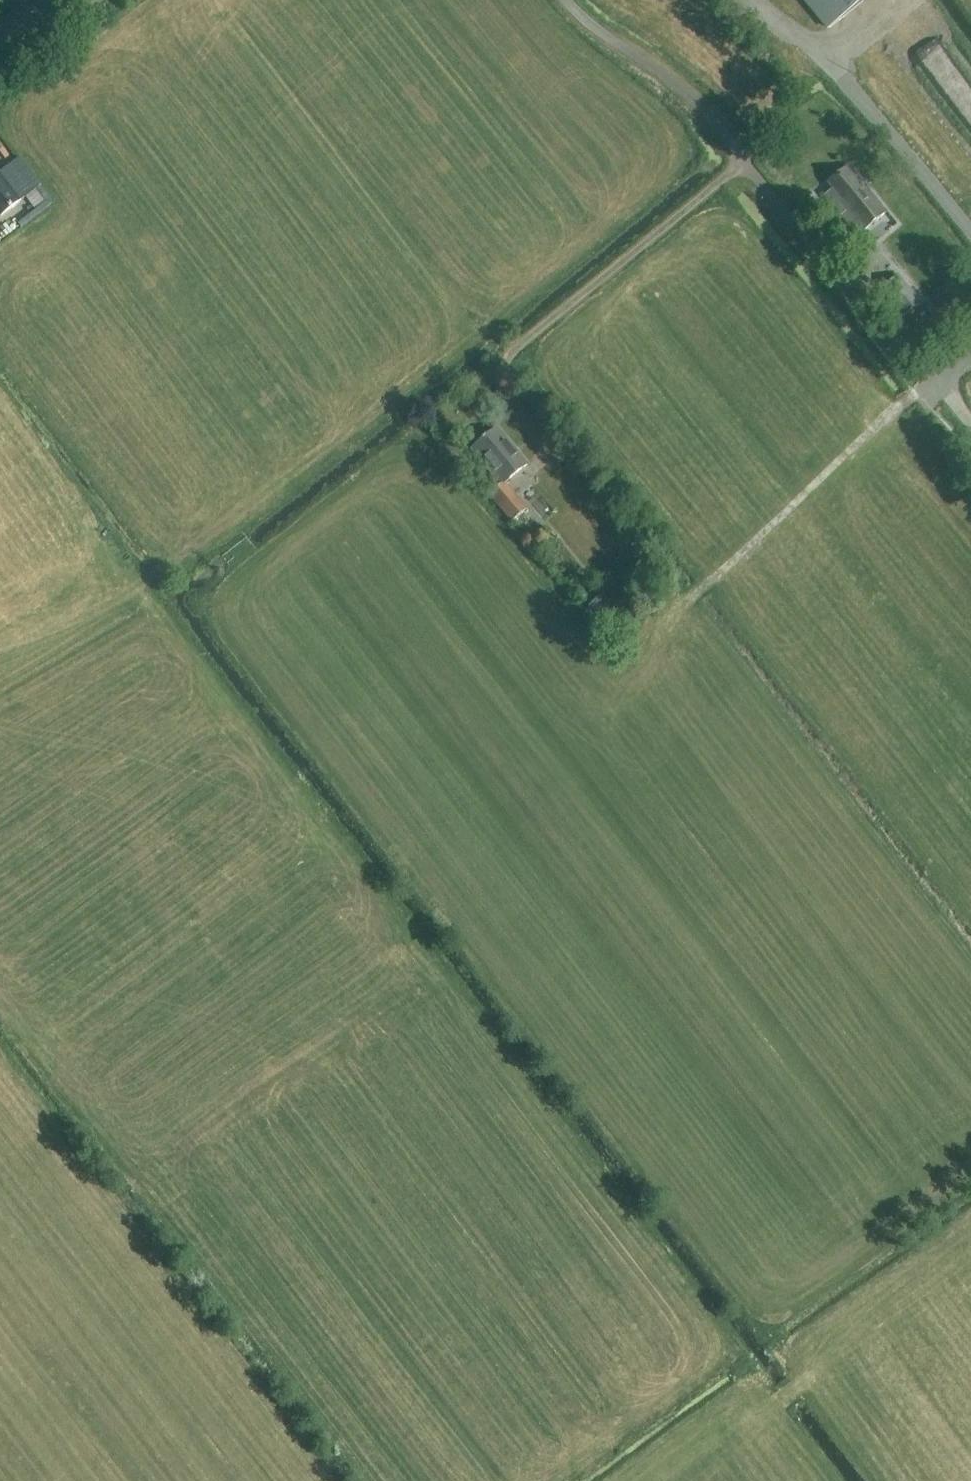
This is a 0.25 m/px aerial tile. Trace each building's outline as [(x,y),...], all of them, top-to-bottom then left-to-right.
[(865,0),(807,0),(830,28),(865,0)] [(859,236),(887,212),(849,167),(828,185),(834,191),(826,197),(859,236)] [(1,217),(20,202),(0,176),(0,216),(1,217)] [(903,318),(921,303),(899,276),(882,290),(903,318)] [(511,478),(526,465),(497,428),(472,449),(501,485),(489,495),(512,522),(527,510),(504,483),(510,477),(511,478)] [(625,624),(602,595),(588,607),(611,636),(625,624)]
